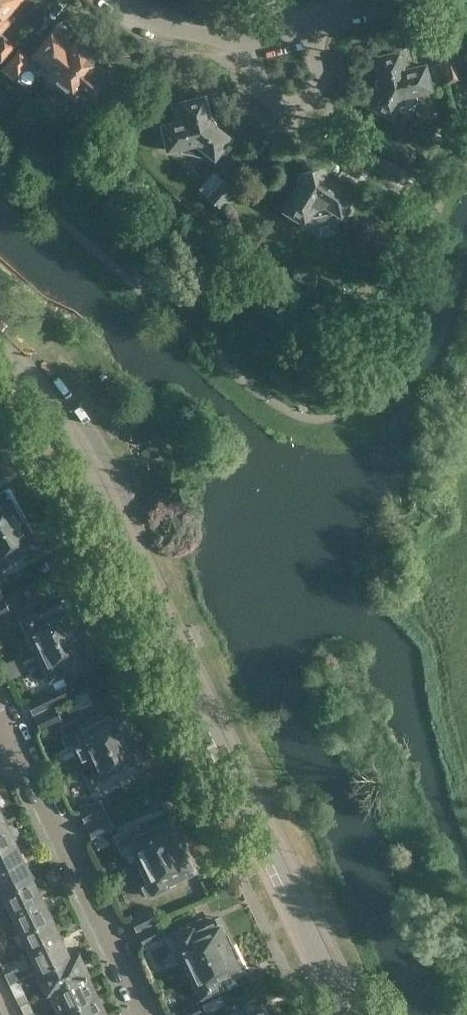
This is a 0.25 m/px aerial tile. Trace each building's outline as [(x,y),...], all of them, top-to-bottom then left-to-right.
[(0,32),(13,17),(7,11),(16,0),(0,0),(0,32)] [(60,24),(33,53),(30,57),(46,71),(45,72),(59,83),(93,45),(80,33),(76,38),(60,24)] [(14,44),(4,35),(0,40),(0,60),(14,44)] [(459,45),(450,47),(450,48),(440,50),(448,82),(461,79),(459,69),(466,68),(466,44),(459,45)] [(106,57),(93,45),(59,83),(73,95),(74,94),(92,109),(81,121),(85,126),(83,129),(88,134),(91,131),(96,135),(113,116),(100,104),(97,107),(94,104),(119,75),(103,60),(106,57)] [(19,48),(2,68),(13,78),(30,57),(19,48)] [(414,91),(427,88),(423,65),(408,68),(405,51),(373,57),(378,77),(376,78),(376,86),(377,87),(371,104),(390,115),(394,107),(401,110),(415,99),(414,91)] [(209,114),(205,95),(174,102),(178,120),(164,123),(169,147),(179,145),(181,151),(202,155),(207,149),(213,154),(216,150),(219,152),(222,153),(228,145),(227,142),(224,140),(227,136),(214,124),(214,122),(211,114),(209,114)] [(412,149),(373,130),(366,144),(405,164),(412,149)] [(397,179),(404,166),(367,148),(361,160),(397,179)] [(305,173),(284,206),(304,219),(308,212),(318,219),(332,216),(337,209),(341,211),(354,189),(320,168),(317,174),(309,175),(305,173)] [(224,178),(209,195),(207,196),(219,207),(236,188),(224,178)] [(20,519),(5,491),(0,493),(0,530),(20,519)] [(0,530),(0,566),(36,546),(20,519),(0,530)] [(0,601),(0,615),(9,611),(4,599),(0,601)] [(36,647),(81,625),(75,614),(68,613),(62,601),(35,614),(32,608),(20,614),(36,647)] [(86,637),(81,625),(36,647),(52,680),(64,674),(61,668),(88,654),(82,643),(86,637)] [(47,693),(28,702),(33,713),(52,704),(47,693)] [(54,708),(35,717),(41,728),(60,719),(54,708)] [(88,754),(132,734),(127,723),(121,722),(115,710),(87,723),(83,715),(60,726),(64,734),(67,733),(73,744),(81,740),(88,754)] [(132,734),(88,754),(95,771),(87,775),(91,784),(89,785),(94,796),(117,785),(113,777),(141,764),(135,750),(137,744),(132,734)] [(99,801),(80,810),(85,821),(104,812),(99,801)] [(106,817),(87,825),(92,836),(111,827),(106,817)] [(132,849),(139,862),(183,842),(178,831),(172,829),(167,818),(140,831),(136,823),(122,829),(126,837),(118,841),(124,852),(132,849)] [(4,819),(0,821),(0,846),(15,839),(16,838),(16,837),(18,831),(17,827),(10,825),(10,824),(7,825),(4,819)] [(15,839),(0,846),(0,869),(24,858),(15,839)] [(144,894),(192,871),(186,859),(188,852),(183,842),(139,862),(146,879),(138,883),(144,894)] [(24,858),(0,869),(0,891),(1,893),(33,878),(24,858)] [(33,878),(1,893),(6,904),(2,906),(6,914),(42,897),(33,878)] [(51,915),(42,897),(6,914),(10,923),(14,921),(18,931),(51,915)] [(130,915),(135,926),(154,917),(149,906),(130,915)] [(51,915),(18,931),(23,940),(19,942),(24,953),(60,936),(51,915)] [(187,965),(233,943),(227,931),(221,929),(216,919),(194,930),(190,922),(172,931),(187,965)] [(156,920),(137,929),(142,941),(161,932),(156,920)] [(60,936),(24,953),(29,964),(33,962),(38,972),(70,957),(70,955),(60,936)] [(233,943),(187,965),(202,997),(221,988),(218,981),(241,970),(236,960),(238,955),(233,943)] [(70,957),(38,972),(36,973),(45,992),(48,991),(86,972),(86,974),(89,972),(79,951),(70,955),(70,957)] [(11,985),(19,981),(13,970),(5,974),(11,985)] [(96,994),(86,974),(86,972),(48,991),(58,1012),(96,994)] [(19,981),(11,985),(15,995),(24,991),(19,981)] [(218,992),(198,1001),(203,1011),(222,1001),(218,992)] [(96,994),(58,1012),(60,1014),(106,1014),(96,994)] [(174,1008),(177,1014),(190,1014),(199,1011),(193,999),(174,1008)] [(24,1014),(33,1011),(28,1001),(20,1005),(24,1014)]
